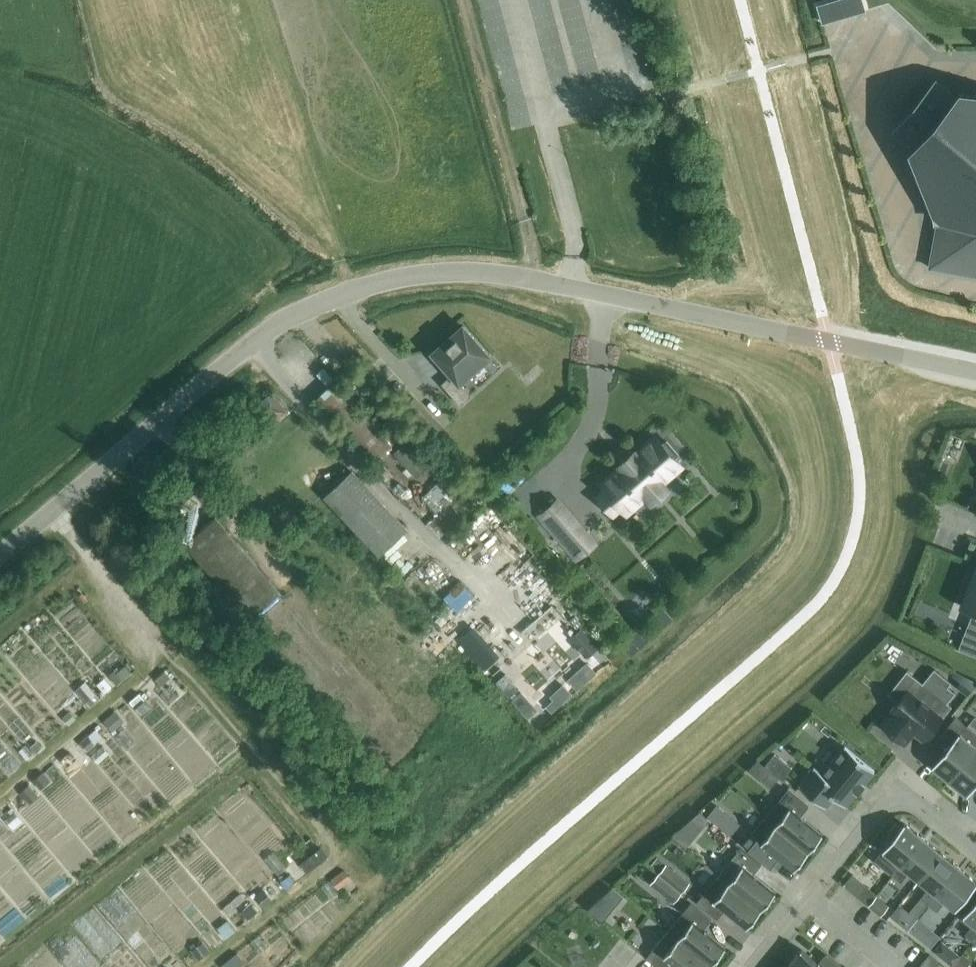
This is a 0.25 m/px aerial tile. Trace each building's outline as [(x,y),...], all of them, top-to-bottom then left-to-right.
[(821,2),(826,20),(868,8),(866,0),(830,0),(821,2)] [(581,61),(572,65),(578,77),(595,68),(585,48),(577,52),(581,61)] [(914,179),(923,185),(919,190),(927,197),(923,202),(932,210),(936,220),(937,221),(929,267),(975,275),(975,88),(972,93),(959,91),(956,95),(935,78),(893,128),(914,145),(910,149),(914,161),(910,167),(918,173),(914,179)] [(514,85),(503,91),(509,103),(520,96),(514,85)] [(463,324),(432,351),(452,374),(441,383),(459,404),(471,394),(460,382),(490,355),(463,324)] [(314,402),(373,463),(396,442),(336,379),(314,402)] [(430,419),(421,428),(431,438),(440,430),(430,419)] [(675,457),(679,453),(667,440),(663,443),(656,435),(636,452),(635,451),(619,465),(620,466),(601,483),(606,490),(598,497),(612,513),(620,506),(626,512),(645,495),(651,502),(668,488),(662,482),(681,464),(675,457)] [(394,451),(396,453),(407,465),(403,469),(408,475),(411,472),(416,476),(425,467),(420,462),(405,445),(403,443),(394,451)] [(326,495),(380,553),(407,528),(353,470),(326,495)] [(455,491),(453,495),(432,484),(418,514),(428,519),(431,513),(456,524),(462,510),(463,511),(470,497),(455,491)] [(472,531),(491,545),(505,526),(485,512),(472,531)] [(250,617),(280,591),(215,516),(185,543),(250,617)] [(594,543),(572,518),(556,532),(577,557),(594,543)] [(960,604),(975,610),(975,562),(960,604)] [(418,577),(426,583),(438,569),(430,563),(418,577)] [(400,591),(444,637),(457,624),(414,578),(400,591)] [(463,638),(468,632),(477,642),(490,630),(474,613),(455,630),(463,638)] [(589,656),(599,647),(581,629),(572,637),(576,642),(575,643),(583,652),(584,651),(589,656)] [(516,680),(489,652),(476,665),(503,692),(516,680)] [(110,679),(122,688),(133,675),(121,665),(110,679)] [(881,722),(880,724),(881,725),(888,731),(895,737),(902,742),(904,744),(907,741),(909,738),(910,737),(912,734),(913,733),(916,735),(923,741),(924,742),(925,740),(928,737),(930,734),(930,733),(933,730),(936,727),(937,725),(939,723),(941,720),(944,717),(944,716),(943,716),(944,715),(944,714),(946,712),(949,708),(951,706),(951,705),(946,701),(954,691),(947,685),(947,684),(950,681),(934,668),(923,682),(907,669),(888,693),(897,700),(895,703),(892,706),(889,710),(888,711),(888,712),(888,713),(889,713),(888,714),(885,718),(882,721),(881,722)] [(137,714),(148,702),(140,695),(129,707),(137,714)] [(559,706),(553,699),(546,705),(552,712),(559,706)] [(110,734),(128,729),(124,715),(106,720),(110,734)] [(975,746),(975,733),(955,716),(939,736),(949,743),(932,765),(949,779),(975,746)] [(126,733),(117,740),(127,753),(136,746),(126,733)] [(83,745),(93,758),(107,746),(97,734),(83,745)] [(949,779),(967,793),(975,783),(975,746),(949,779)] [(844,806),(873,771),(843,747),(821,775),(812,768),(797,787),(824,808),(833,797),(844,806)] [(774,752),(764,764),(781,778),(792,765),(774,752)] [(182,840),(168,852),(203,891),(218,879),(223,877),(215,855),(221,850),(221,849),(249,840),(248,836),(266,830),(258,820),(256,821),(251,804),(265,821),(290,813),(259,777),(252,780),(231,798),(240,807),(234,809),(238,821),(182,840)] [(800,815),(808,805),(788,789),(765,816),(808,851),(822,833),(800,815)] [(8,827),(0,813),(0,832),(8,827)] [(794,868),(808,851),(765,816),(743,843),(764,860),(772,850),(794,868)] [(892,874),(923,837),(904,822),(882,849),(893,857),(885,868),(892,874)] [(919,878),(941,851),(923,837),(892,874),(901,881),(909,871),(919,878)] [(303,867),(311,877),(330,862),(315,843),(304,852),(311,861),(303,867)] [(753,873),(761,863),(740,847),(726,864),(736,872),(728,881),(761,909),(775,891),(753,873)] [(928,903),(959,866),(941,851),(919,878),(929,886),(920,897),(928,903)] [(261,863),(288,896),(300,886),(273,853),(261,863)] [(658,856),(650,866),(659,874),(668,863),(658,856)] [(975,883),(975,880),(959,866),(928,903),(937,910),(945,900),(956,908),(975,883)] [(326,887),(336,899),(354,884),(344,873),(326,887)] [(761,909),(728,881),(719,873),(696,901),(717,918),(725,908),(747,926),(761,909)] [(859,896),(868,904),(876,895),(866,887),(859,896)] [(868,904),(868,905),(880,915),(889,904),(876,894),(876,895),(868,904)] [(975,936),(975,898),(960,917),(971,926),(965,933),(973,939),(975,936)] [(703,928),(711,918),(691,902),(668,929),(711,964),(725,946),(703,928)] [(893,910),(889,914),(907,929),(917,917),(909,911),(899,903),(893,910)] [(230,924),(205,939),(213,952),(238,936),(230,924)] [(930,927),(920,939),(930,947),(940,935),(930,927)] [(711,964),(668,929),(646,957),(658,966),(672,966),(675,964),(679,966),(708,966),(711,964)] [(270,930),(255,948),(264,956),(271,948),(281,958),(290,948),(270,930)] [(952,964),(959,956),(941,941),(934,950),(952,964)] [(818,962),(801,948),(786,966),(844,966),(826,952),(818,962)]
